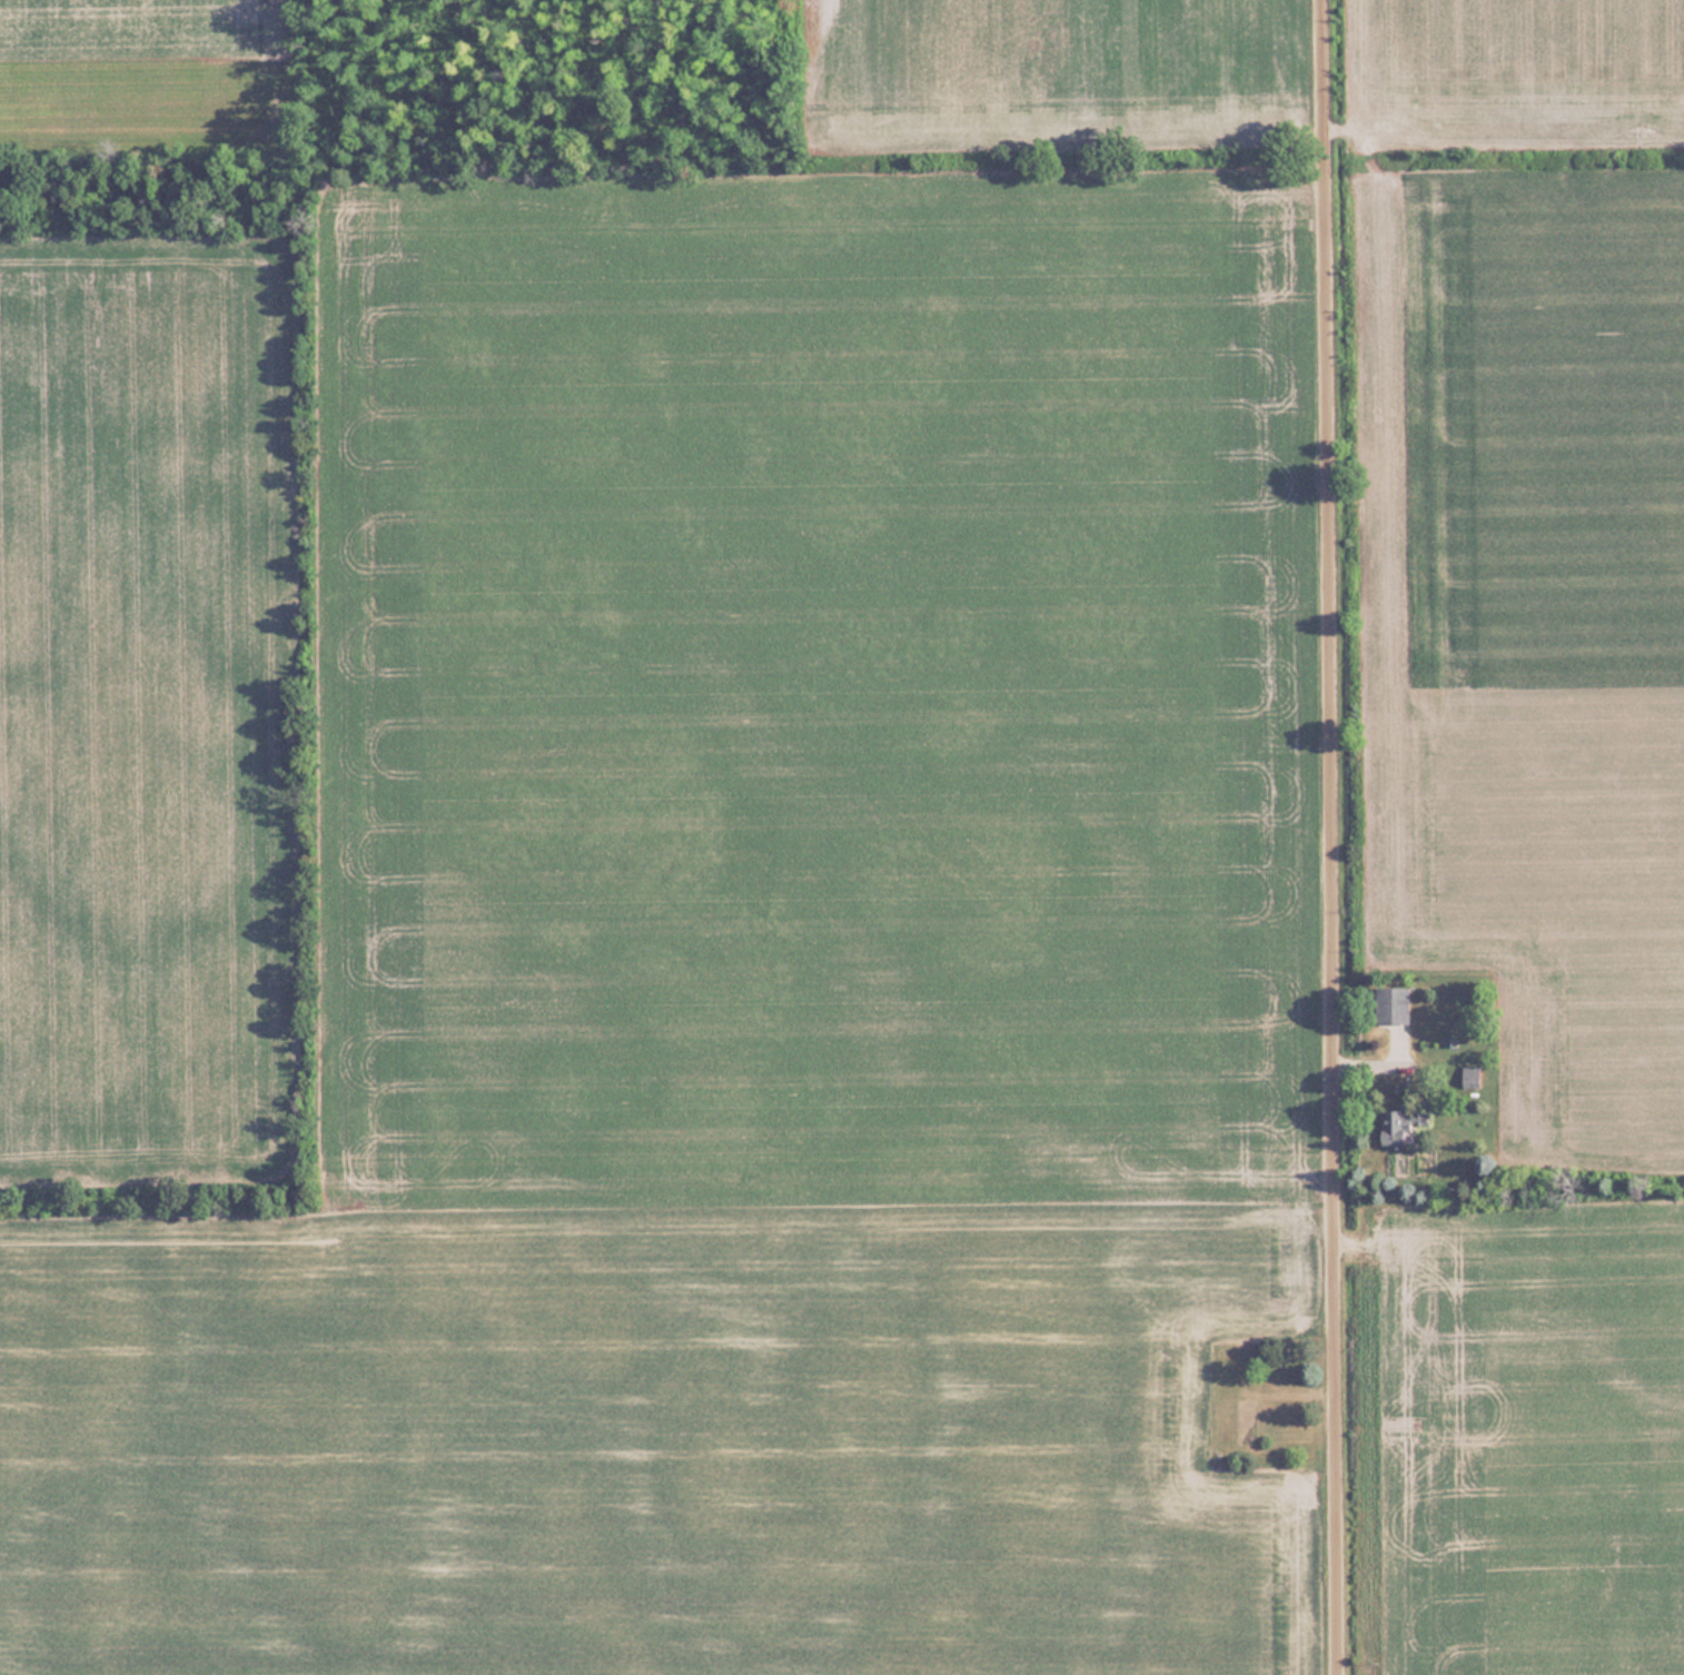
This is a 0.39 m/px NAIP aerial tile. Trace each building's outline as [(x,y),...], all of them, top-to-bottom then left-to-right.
[(1408,987),(1375,987),(1375,1023),(1408,1023),(1408,987)] [(1462,1086),(1479,1086),(1479,1066),(1462,1066),(1462,1086)] [(1382,1145),(1408,1145),(1408,1115),(1401,1115),(1401,1110),(1382,1110),(1382,1145)]
